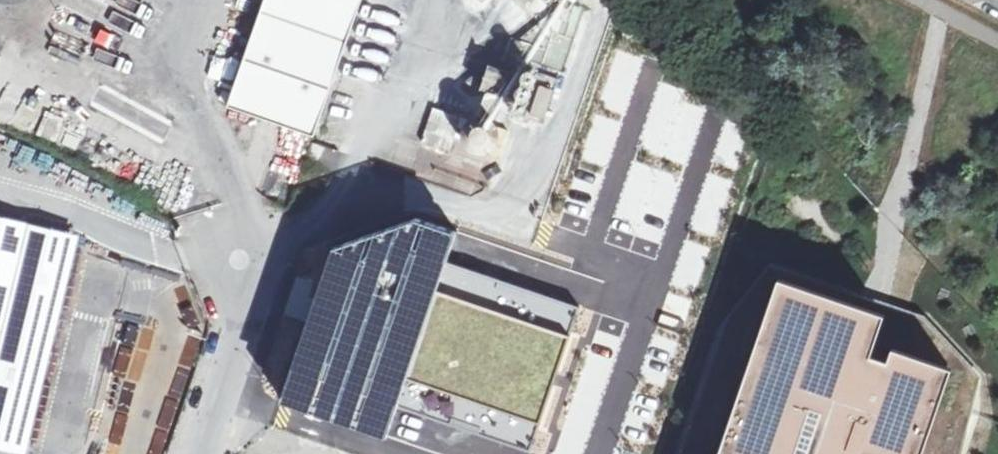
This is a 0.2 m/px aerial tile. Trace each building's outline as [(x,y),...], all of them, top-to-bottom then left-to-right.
[(312,132),(359,0),(263,0),(227,102),(312,132)] [(494,65),(485,89),(511,98),(518,73),(494,65)] [(525,79),(526,81),(528,83),(531,84),(534,84),(536,83),(538,81),(539,79),(540,76),(539,73),(537,71),(535,70),(532,69),(529,70),(527,71),(525,73),(525,76),(525,79)] [(543,85),(534,114),(548,118),(558,90),(543,85)] [(532,87),(529,86),(527,86),(524,87),(522,89),(521,91),(521,94),(522,96),(524,98),(526,100),(528,100),(531,100),(533,98),(535,96),(535,94),(535,91),(534,89),(532,87)] [(517,109),(517,112),(519,114),(521,115),(523,115),(526,115),(528,114),(529,112),(530,109),(530,107),(529,105),(527,103),(524,102),(522,102),(520,103),(518,105),(517,107),(517,109)] [(437,108),(426,142),(453,152),(464,117),(437,108)] [(498,122),(496,120),(491,117),(486,116),(483,116),(479,117),(475,119),(471,121),(468,125),(466,130),(465,134),(466,137),(467,143),(469,145),(473,150),(476,152),(481,154),(485,154),(488,154),(492,152),(495,151),(499,147),(501,144),(503,141),(503,137),(503,132),(503,129),(501,125),(498,122)] [(421,219),(333,245),(281,401),(388,437),(399,405),(527,447),(574,307),(446,264),(457,231),(421,219)] [(0,230),(0,435),(24,440),(70,246),(0,230)] [(974,411),(983,376),(925,316),(873,298),(771,263),(728,317),(681,453),(697,453),(686,450),(718,359),(729,363),(747,311),(772,320),(783,288),(816,299),(803,337),(832,347),(829,358),(851,365),(873,373),(875,366),(938,388),(934,401),(971,414),(958,453),(963,453),(974,411)] [(971,414),(934,401),(938,388),(875,366),(873,373),(851,365),(829,358),(832,347),(803,337),(816,299),(783,288),(772,320),(747,311),(729,363),(718,359),(686,450),(697,453),(958,453),(971,414)]
